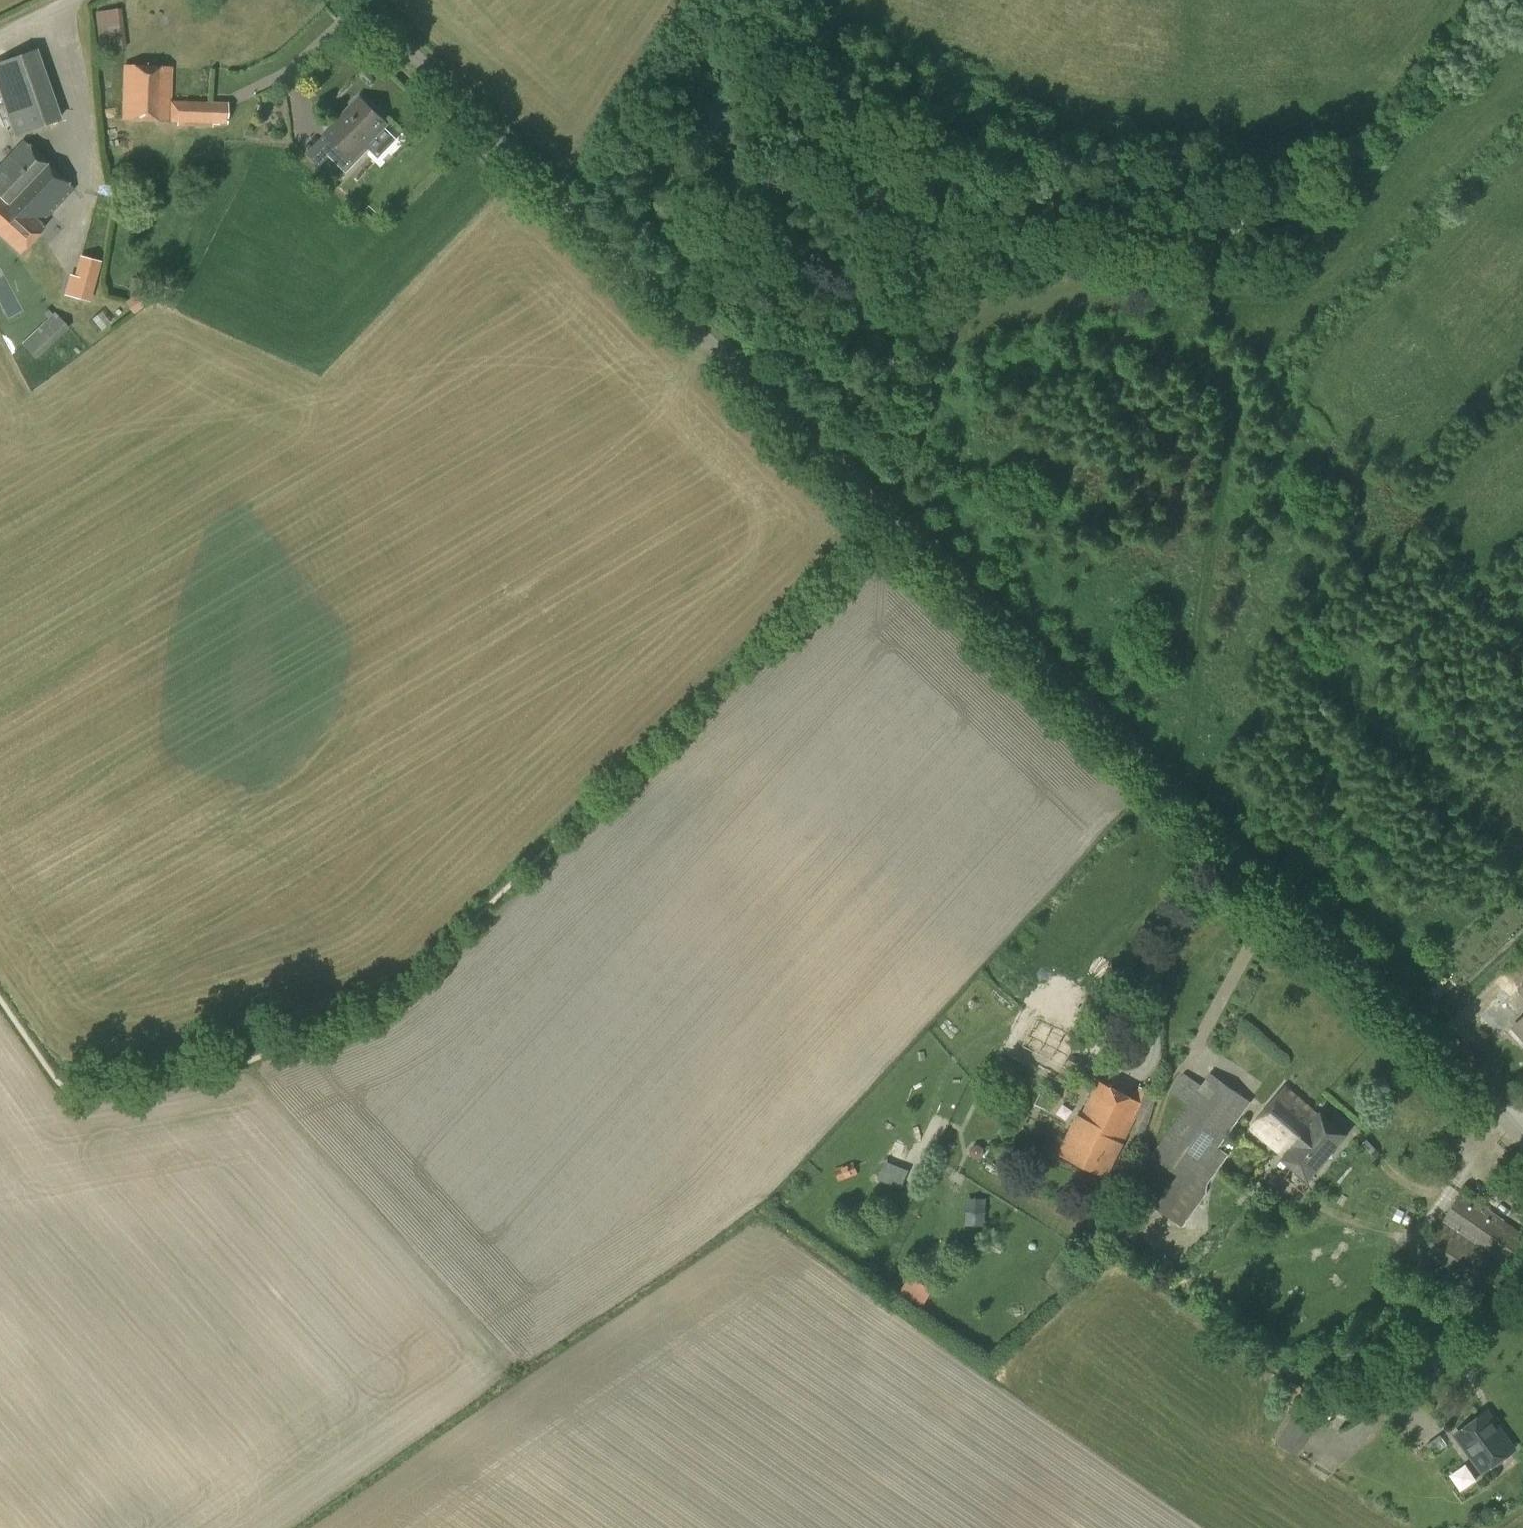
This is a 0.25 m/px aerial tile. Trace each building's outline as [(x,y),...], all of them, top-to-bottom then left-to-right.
[(126,44),(124,5),(98,6),(100,45),(126,44)] [(15,135),(61,119),(37,48),(0,61),(0,94),(14,135),(15,135)] [(121,120),(170,121),(171,99),(172,66),(123,64),(121,120)] [(337,144),(327,154),(348,175),(371,151),(368,147),(389,125),(385,121),(385,117),(380,112),(375,112),(362,98),(327,134),(337,144)] [(228,102),(171,99),(170,121),(227,124),(228,102)] [(47,163),(23,139),(0,164),(0,236),(20,254),(44,227),(41,223),(74,188),(47,163)] [(91,301),(101,261),(80,255),(69,295),(91,301)] [(153,297),(156,285),(131,278),(128,290),(153,297)] [(35,358),(69,327),(55,312),(21,343),(35,358)] [(1498,987),(1503,996),(1518,987),(1512,978),(1498,987)] [(1073,1045),(1077,1037),(1037,1018),(1035,1022),(1030,1020),(1018,1045),(1022,1047),(1018,1054),(1060,1074),(1064,1065),(1069,1067),(1079,1047),(1073,1045)] [(1513,1027),(1522,1038),(1522,1018),(1513,1027)] [(1202,1085),(1184,1073),(1170,1091),(1188,1104),(1151,1155),(1178,1176),(1155,1208),(1182,1227),(1207,1193),(1207,1185),(1229,1155),(1219,1148),(1252,1102),(1210,1073),(1202,1085)] [(1134,1099),(1099,1082),(1082,1117),(1078,1115),(1059,1154),(1108,1177),(1137,1117),(1147,1122),(1157,1094),(1140,1088),(1134,1099)] [(1277,1154),(1314,1109),(1286,1086),(1250,1129),(1277,1154)] [(1050,1111),(1057,1096),(1042,1089),(1035,1104),(1050,1111)] [(1314,1109),(1277,1154),(1283,1158),(1282,1159),(1308,1181),(1347,1135),(1321,1113),(1320,1114),(1314,1109)] [(903,1188),(910,1169),(887,1160),(879,1178),(903,1188)] [(1463,1191),(1442,1221),(1422,1250),(1489,1296),(1508,1268),(1514,1272),(1522,1258),(1522,1233),(1503,1219),(1509,1210),(1492,1198),(1486,1207),(1463,1191)] [(926,1305),(935,1288),(912,1276),(903,1293),(926,1305)] [(1326,1425),(1337,1407),(1306,1389),(1275,1442),(1298,1455),(1318,1421),(1326,1425)] [(1485,1475),(1513,1455),(1497,1434),(1501,1431),(1488,1414),(1457,1437),(1485,1475)] [(1461,1488),(1479,1477),(1468,1461),(1451,1471),(1461,1488)]
